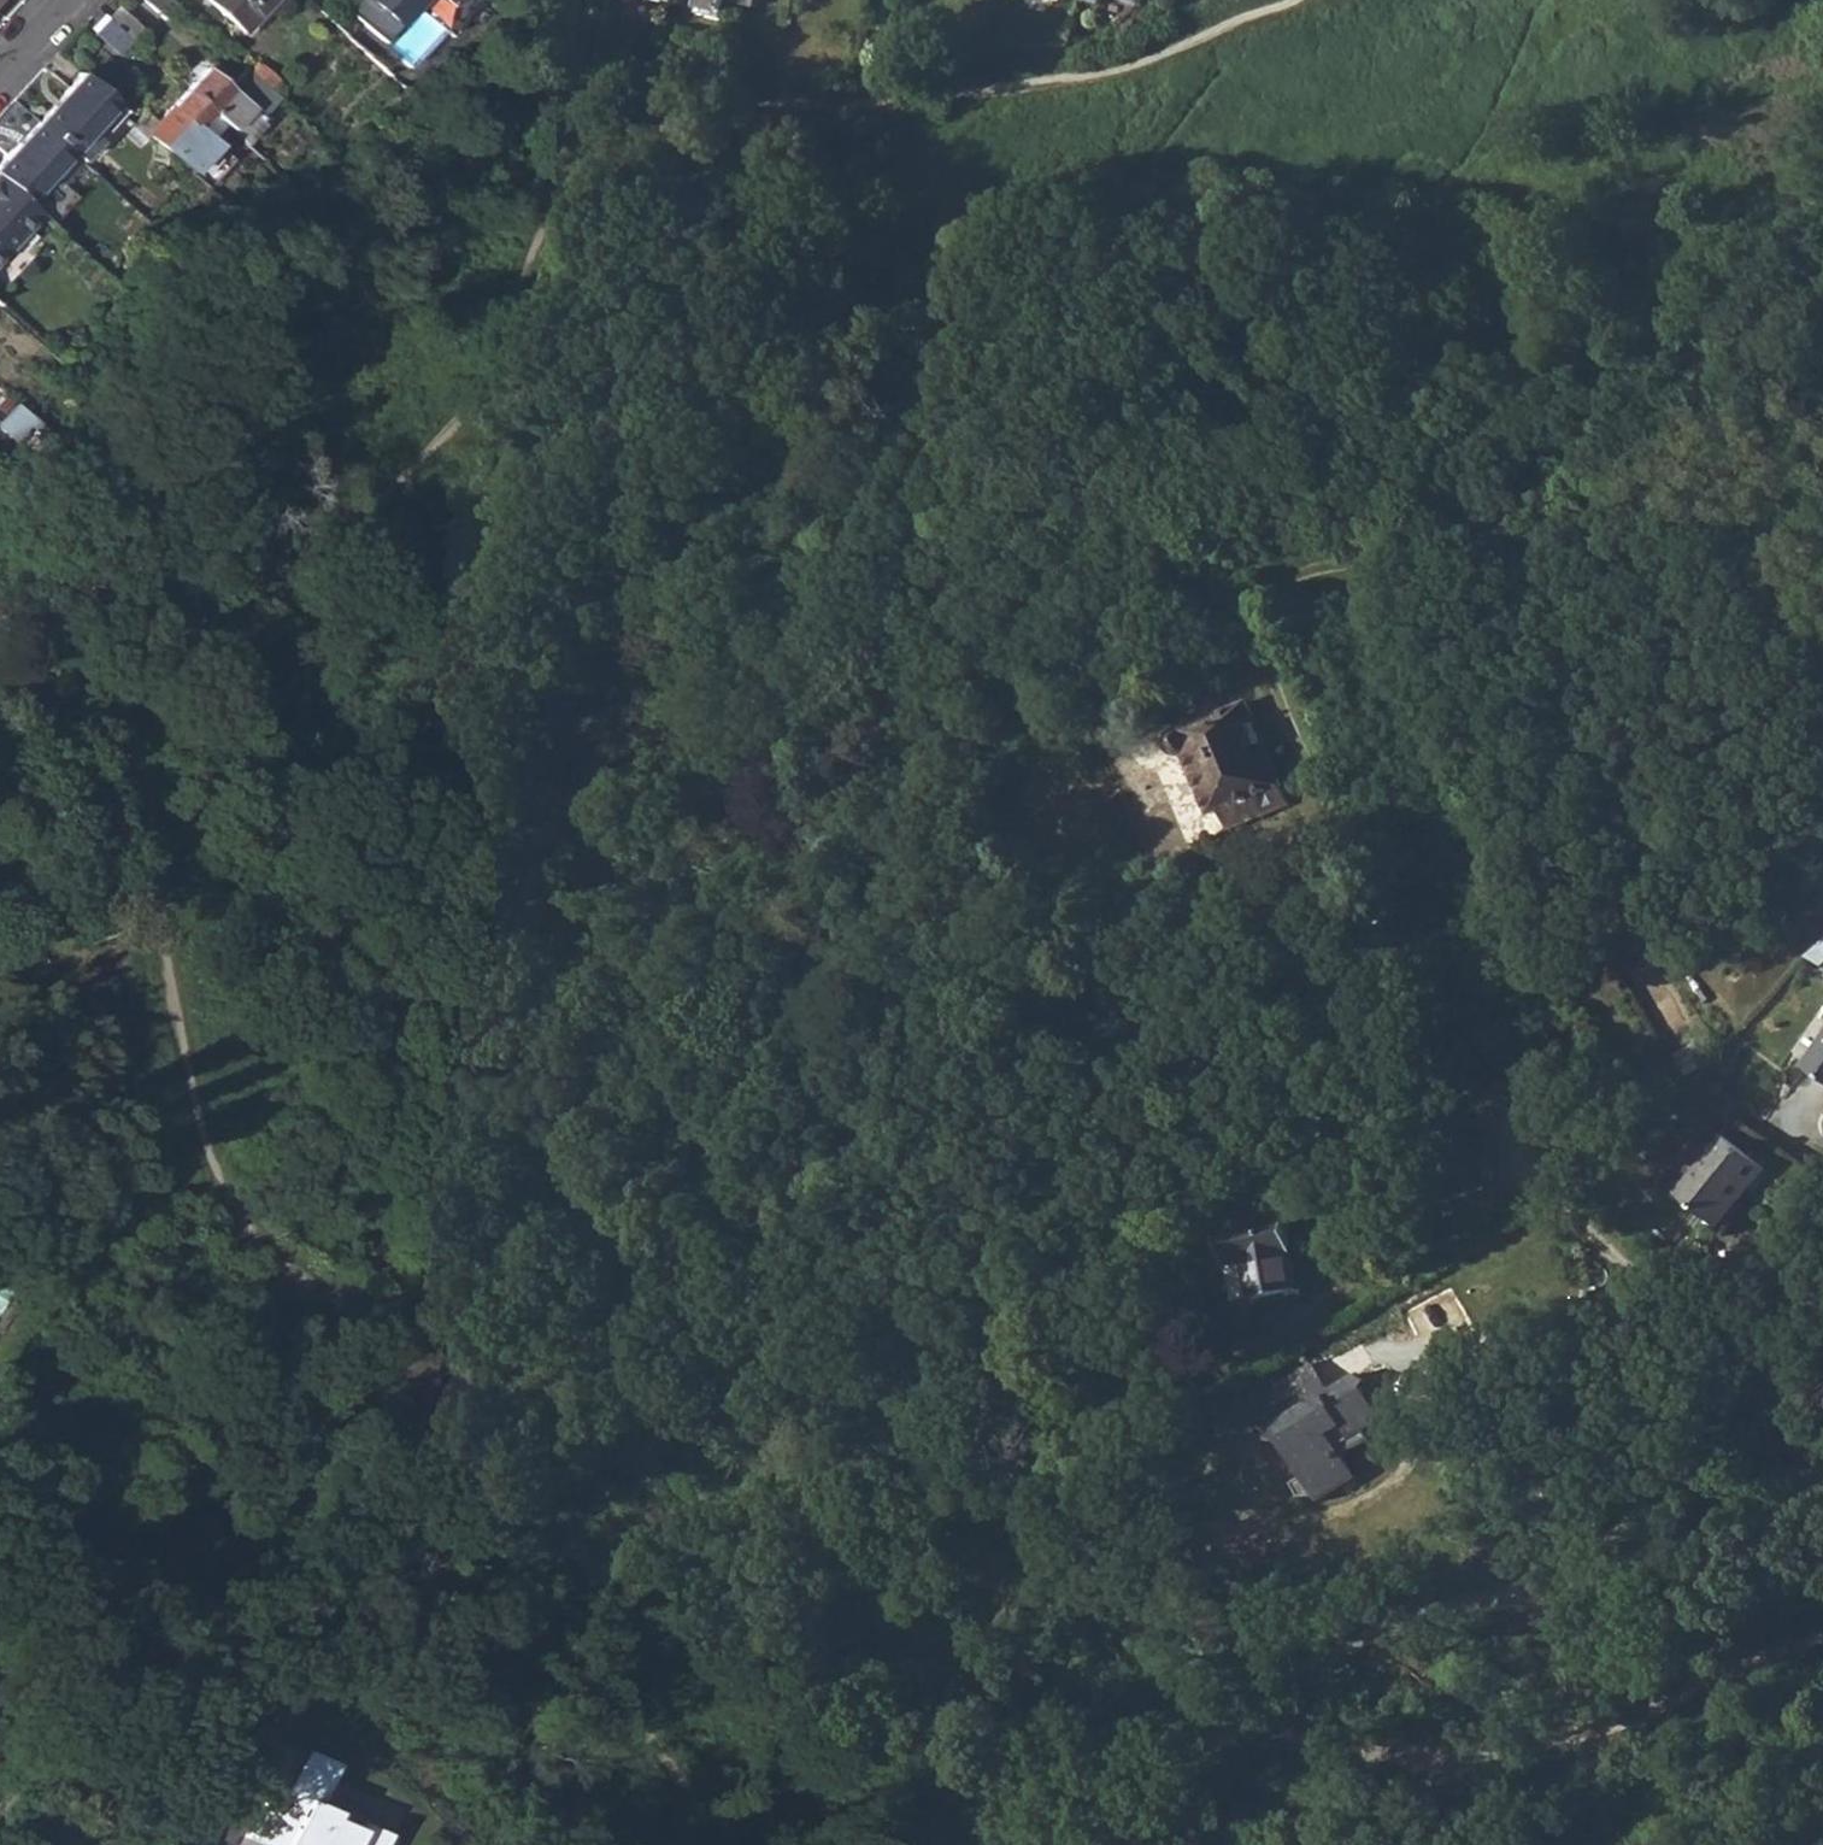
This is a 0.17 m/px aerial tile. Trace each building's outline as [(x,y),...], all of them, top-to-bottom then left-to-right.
[(166,19),(177,7),(169,0),(144,0),(166,19)] [(239,31),(268,0),(205,0),(239,31)] [(696,13),(720,20),(725,0),(699,0),(696,13)] [(732,1),(755,8),(757,0),(732,0),(732,1)] [(95,33),(118,55),(131,42),(107,19),(95,33)] [(206,68),(186,91),(223,125),(230,130),(248,111),(256,118),(275,97),(246,68),(228,88),(206,68)] [(71,154),(79,161),(123,112),(81,73),(37,122),(71,154)] [(146,112),(136,124),(187,172),(213,144),(209,139),(223,125),(186,91),(158,124),(146,112)] [(232,133),(245,143),(262,123),(256,118),(248,111),(230,130),(232,133)] [(26,202),(71,154),(37,122),(0,162),(0,178),(26,202)] [(1,286),(55,228),(26,202),(0,178),(0,285),(1,286)] [(0,396),(0,405),(6,410),(13,403),(3,393),(0,396)] [(9,440),(22,425),(27,429),(33,421),(13,403),(6,410),(0,415),(0,431),(9,440)] [(1191,845),(1288,804),(1249,705),(1136,750),(1139,761),(1149,769),(1160,768),(1191,845)] [(1804,1068),(1822,1080),(1822,1040),(1804,1068)] [(1723,1135),(1677,1194),(1721,1228),(1767,1169),(1723,1135)] [(1245,1263),(1253,1300),(1298,1291),(1290,1253),(1293,1252),(1286,1216),(1222,1231),(1229,1267),(1245,1263)] [(1290,1253),(1298,1291),(1300,1290),(1293,1252),(1290,1253)] [(1377,1408),(1363,1388),(1368,1381),(1355,1376),(1330,1389),(1314,1366),(1276,1387),(1278,1404),(1289,1404),(1293,1414),(1271,1426),(1272,1442),(1282,1440),(1305,1477),(1294,1486),(1302,1498),(1317,1498),(1321,1504),(1360,1478),(1345,1457),(1372,1439),(1366,1431),(1359,1420),(1377,1408)] [(1359,1420),(1366,1431),(1384,1419),(1377,1408),(1359,1420)] [(251,1770),(277,1779),(289,1743),(264,1734),(251,1770)] [(388,1828),(316,1803),(332,1756),(295,1743),(275,1802),(259,1796),(244,1838),(263,1844),(382,1844),(388,1828)]
